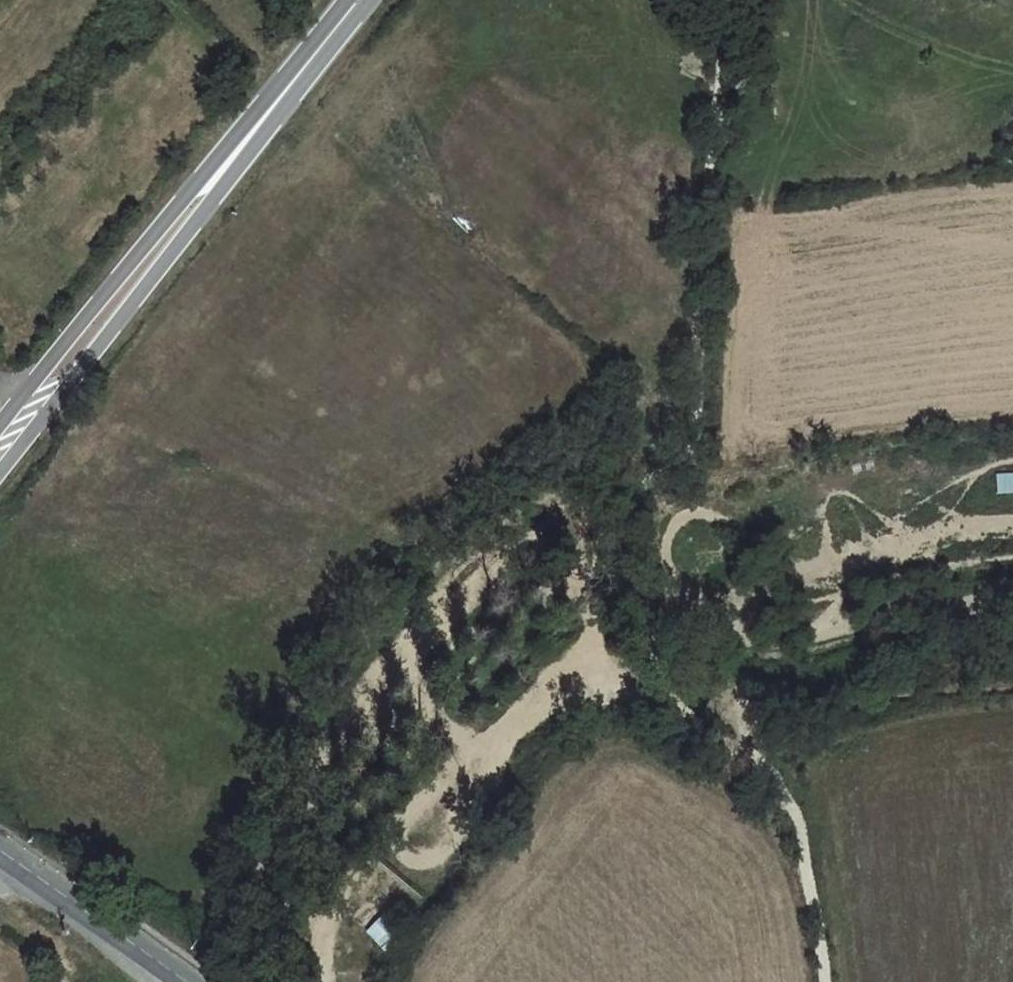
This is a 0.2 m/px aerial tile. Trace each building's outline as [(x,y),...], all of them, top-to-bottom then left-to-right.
[(996,495),(1012,494),(1012,473),(995,474),(996,495)]
